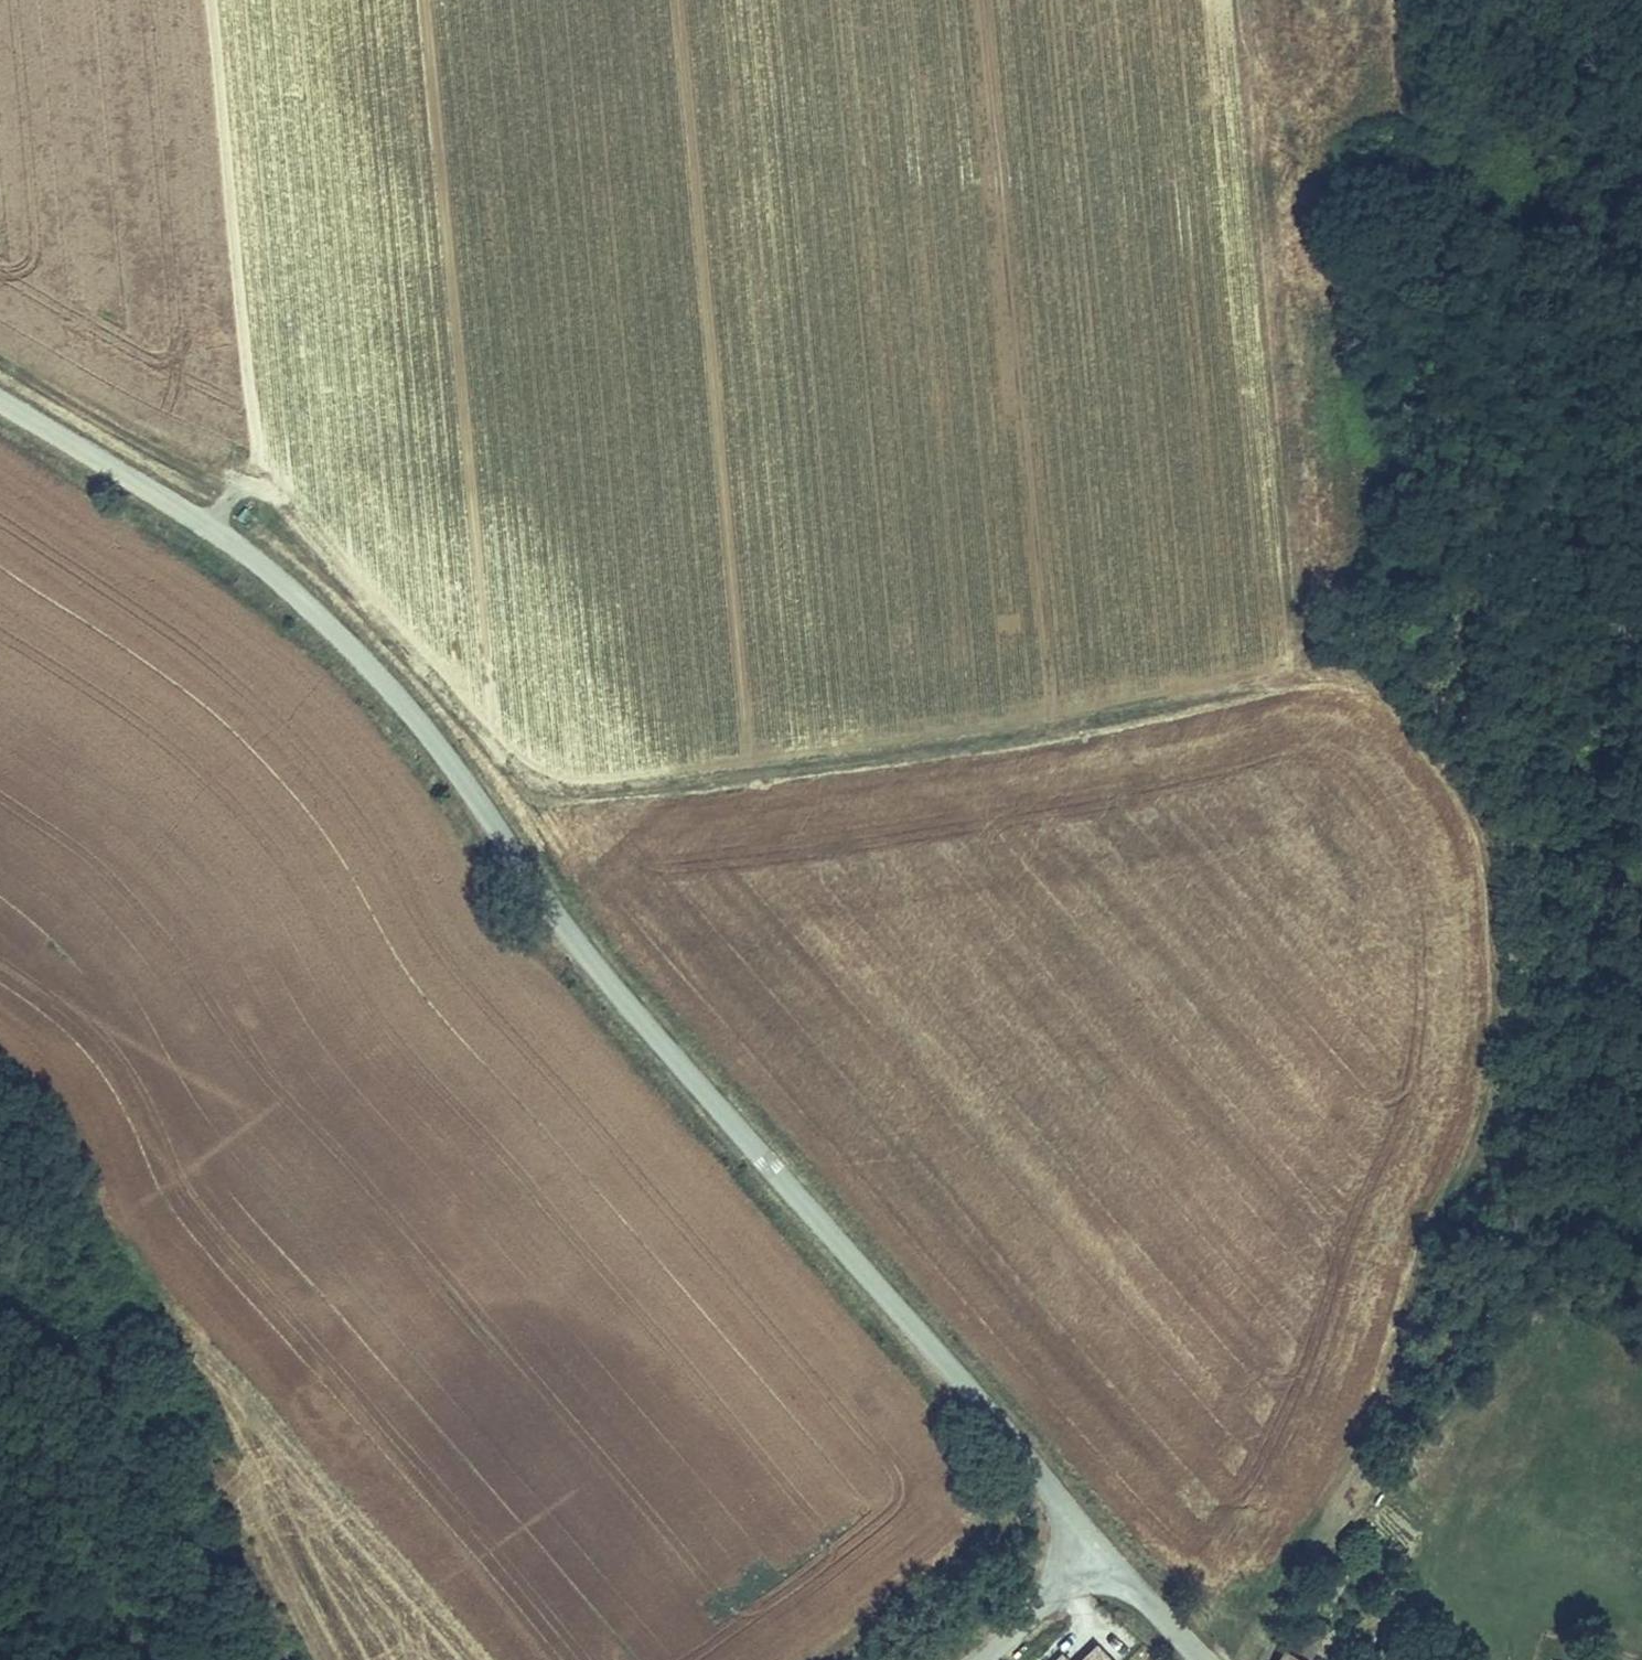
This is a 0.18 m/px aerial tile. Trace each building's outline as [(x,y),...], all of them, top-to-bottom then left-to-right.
[(1279,1659),(1310,1659),(1327,1629),(1304,1616),(1279,1659)]
